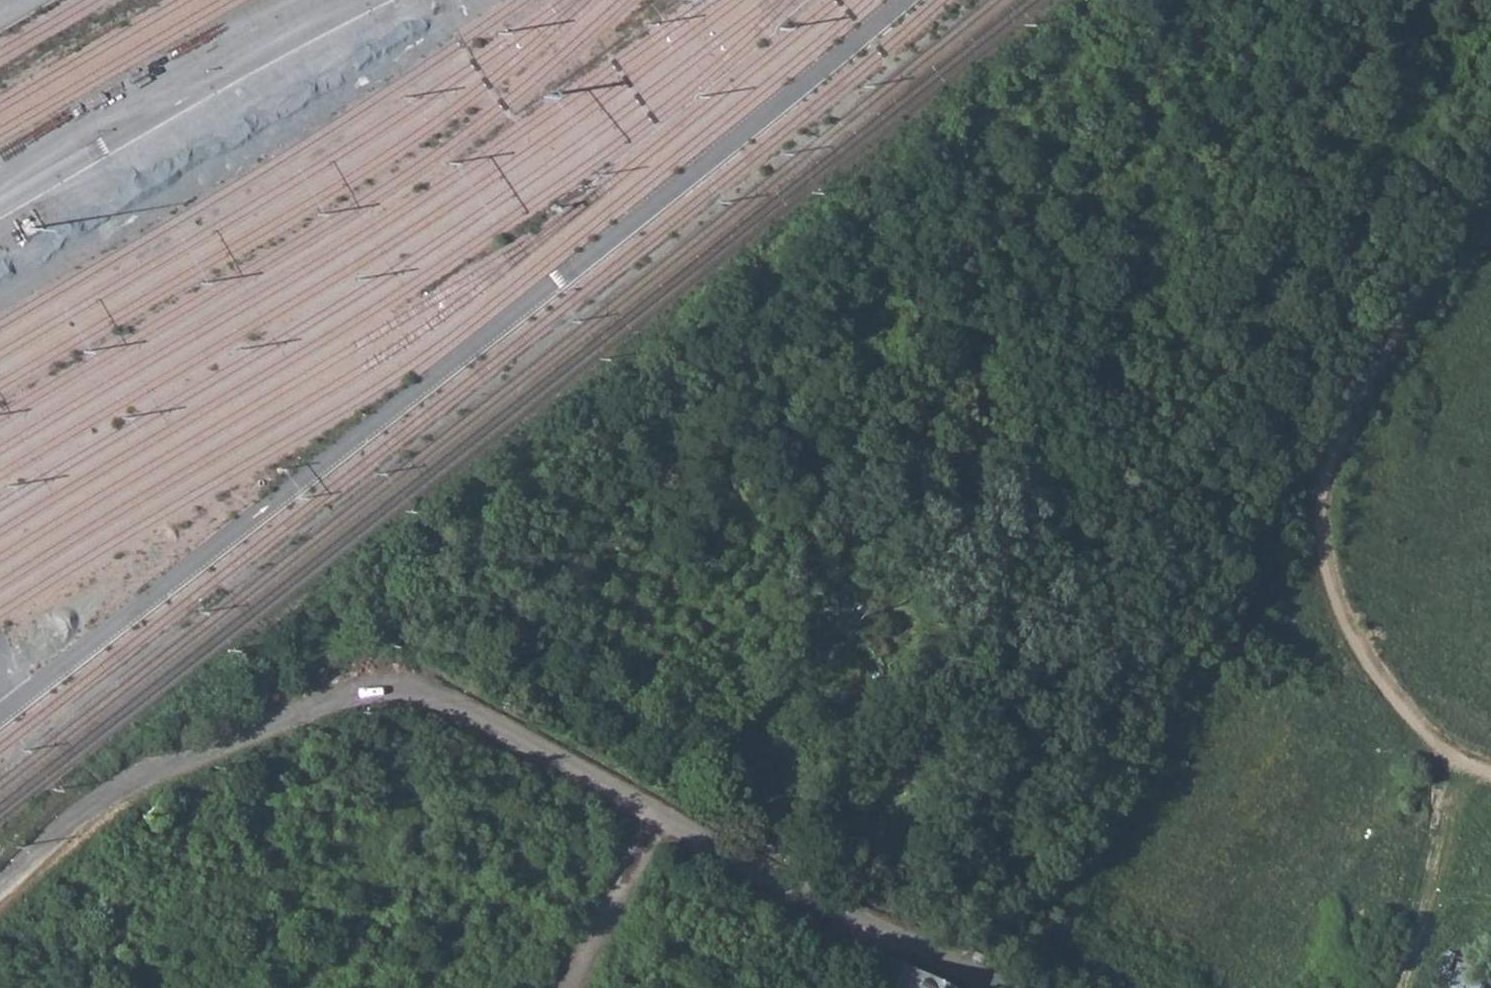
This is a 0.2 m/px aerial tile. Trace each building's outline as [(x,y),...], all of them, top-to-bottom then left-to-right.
[(143,814),(153,825),(164,816),(154,805),(143,814)] [(948,984),(876,949),(864,969),(891,982),(888,987),(946,987),(948,984)] [(1475,987),(1483,987),(1490,970),(1490,968),(1467,958),(1457,980),(1475,987)]
